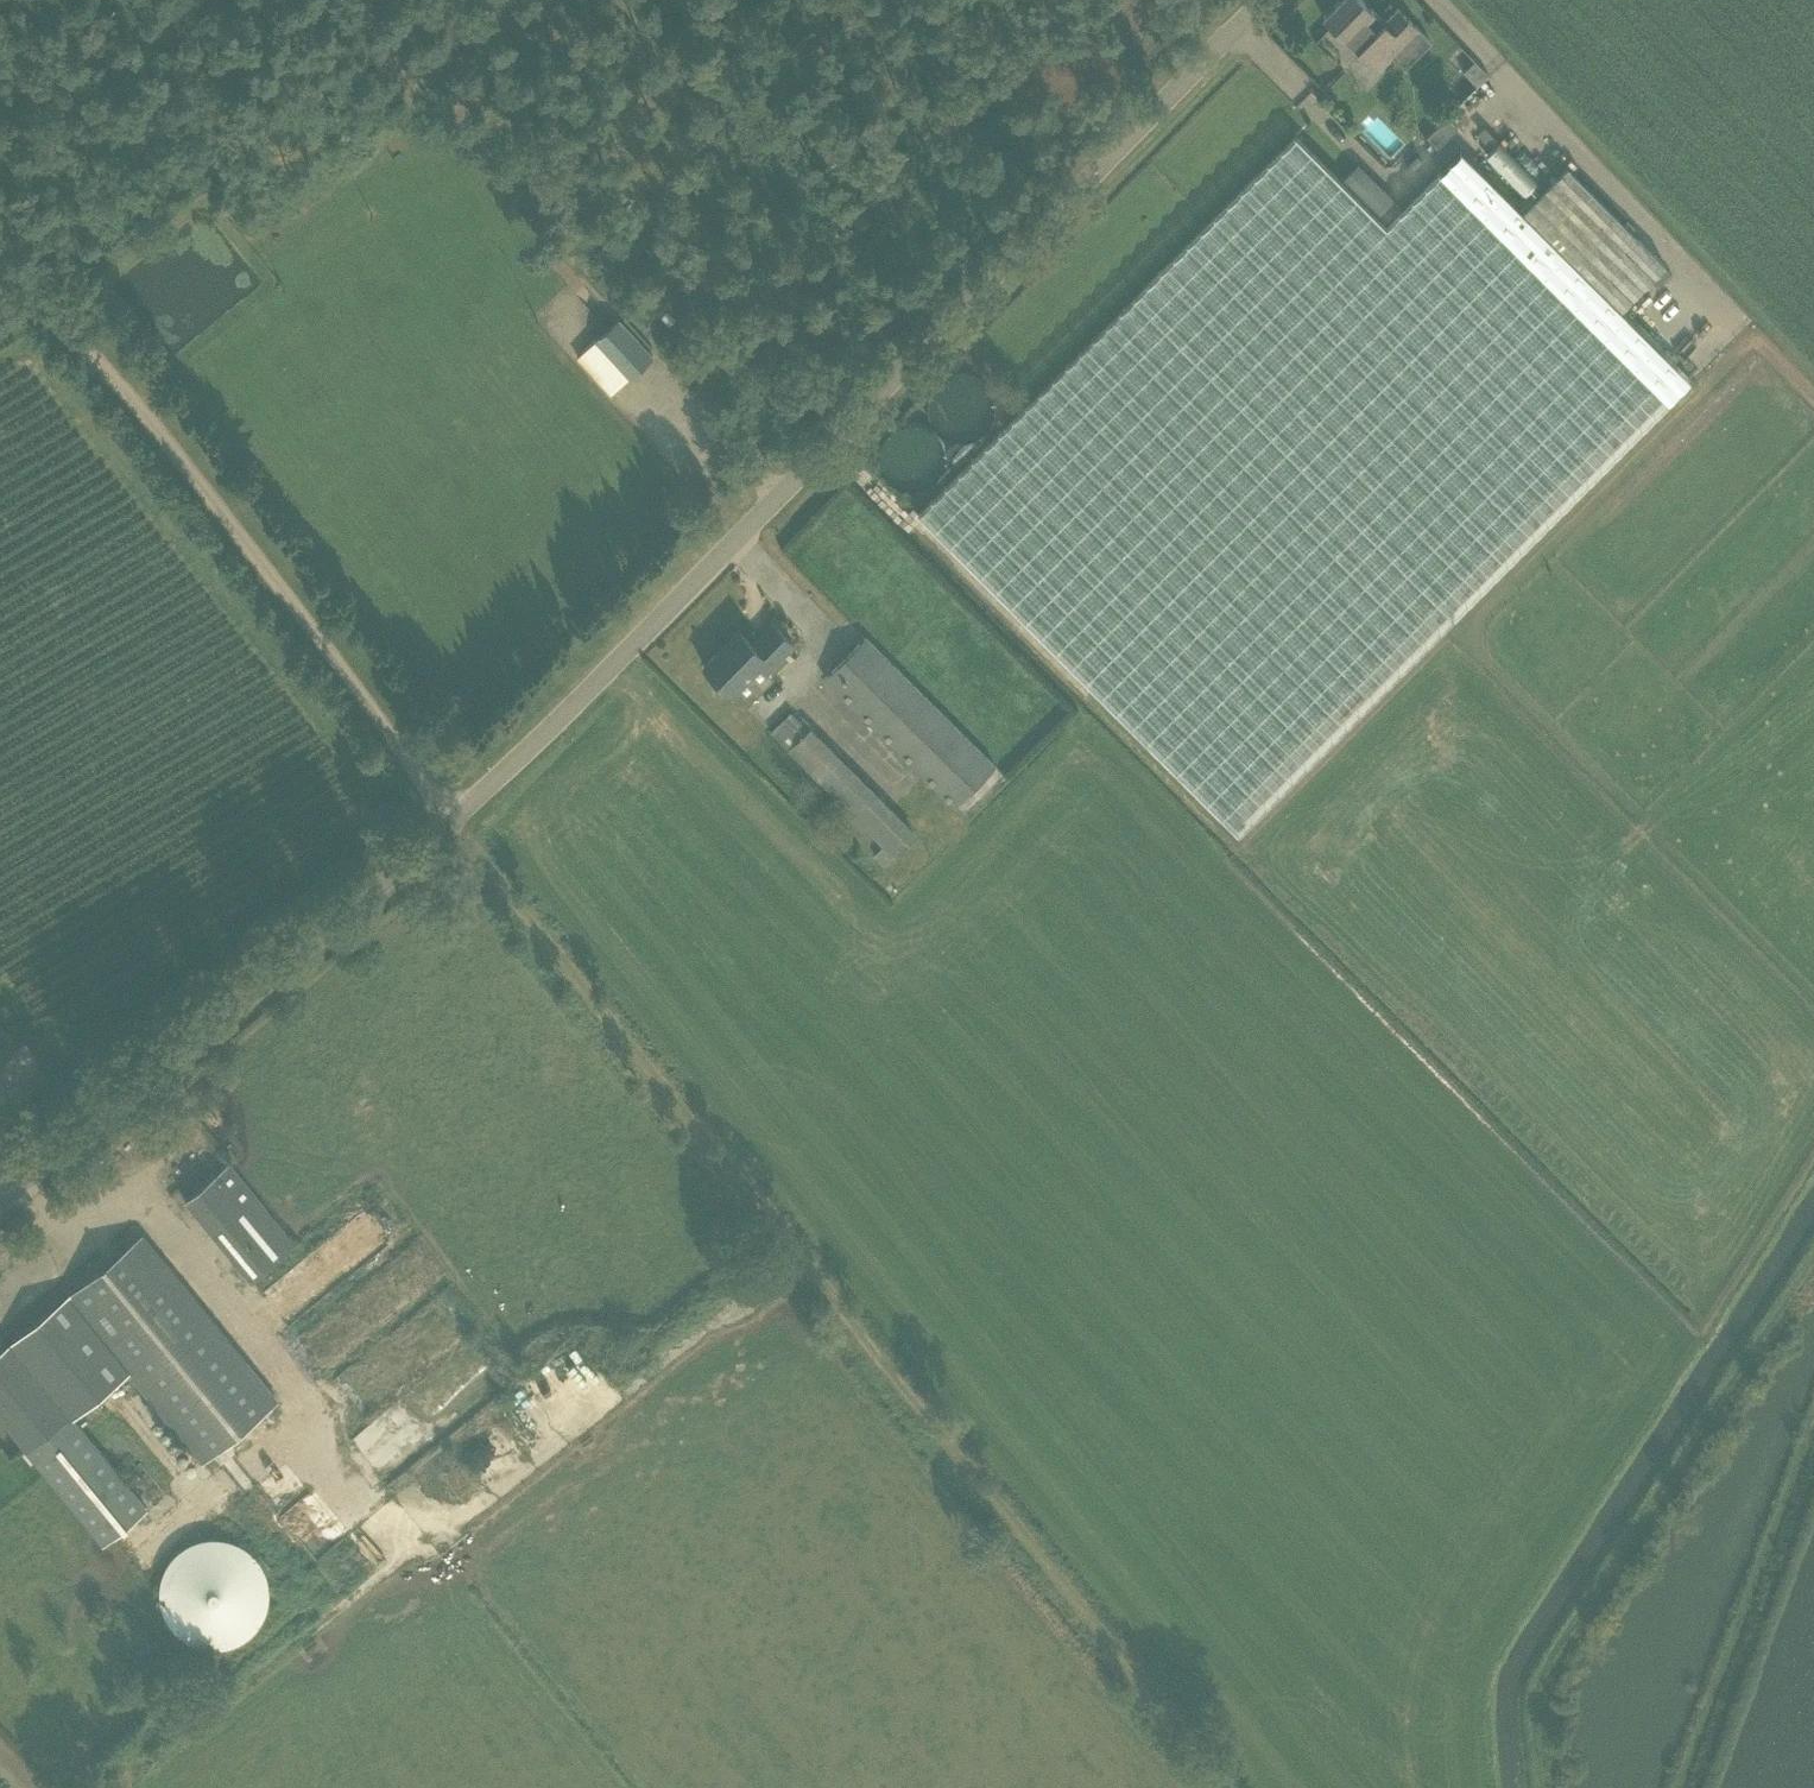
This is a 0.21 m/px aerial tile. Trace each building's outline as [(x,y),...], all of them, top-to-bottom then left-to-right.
[(1405,69),(1431,42),(1417,29),(1418,28),(1397,8),(1384,22),(1373,11),(1374,11),(1363,0),(1339,0),(1324,16),(1367,58),(1379,45),(1405,69)] [(1447,118),(1427,137),(1436,148),(1457,128),(1447,118)] [(1296,136),(918,513),(1237,832),(1692,379),(1621,309),(1648,282),(1665,265),(1567,166),(1523,210),(1464,151),(1387,228),(1296,136)] [(1525,191),(1537,178),(1497,142),(1485,155),(1525,191)] [(535,221),(531,224),(539,233),(543,229),(547,225),(539,216),(535,221)] [(596,340),(630,377),(653,356),(649,353),(653,349),(625,318),(621,321),(619,319),(596,340)] [(768,673),(795,645),(774,624),(754,644),(739,630),(704,666),(734,695),(761,667),(768,673)] [(995,765),(882,654),(865,637),(825,678),(956,807),(995,765)] [(883,864),(917,831),(796,705),(771,729),(883,845),(874,854),(883,864)] [(186,1201),(251,1280),(295,1244),(230,1165),(186,1201)] [(69,1297),(130,1372),(204,1462),(278,1402),(142,1237),(69,1297)] [(130,1372),(69,1297),(0,1353),(0,1416),(25,1448),(103,1543),(146,1508),(73,1419),(130,1372)] [(274,1599),(275,1587),(274,1576),(270,1565),(264,1556),(258,1548),(250,1542),(240,1537),(228,1534),(217,1534),(208,1535),(199,1539),(190,1544),(181,1552),(175,1560),(170,1571),(168,1579),(168,1588),(169,1598),(172,1608),(176,1616),(183,1625),(192,1632),(201,1637),(212,1640),(224,1641),(235,1639),(245,1635),(253,1630),(260,1624),(267,1616),(271,1607),(274,1599)]
